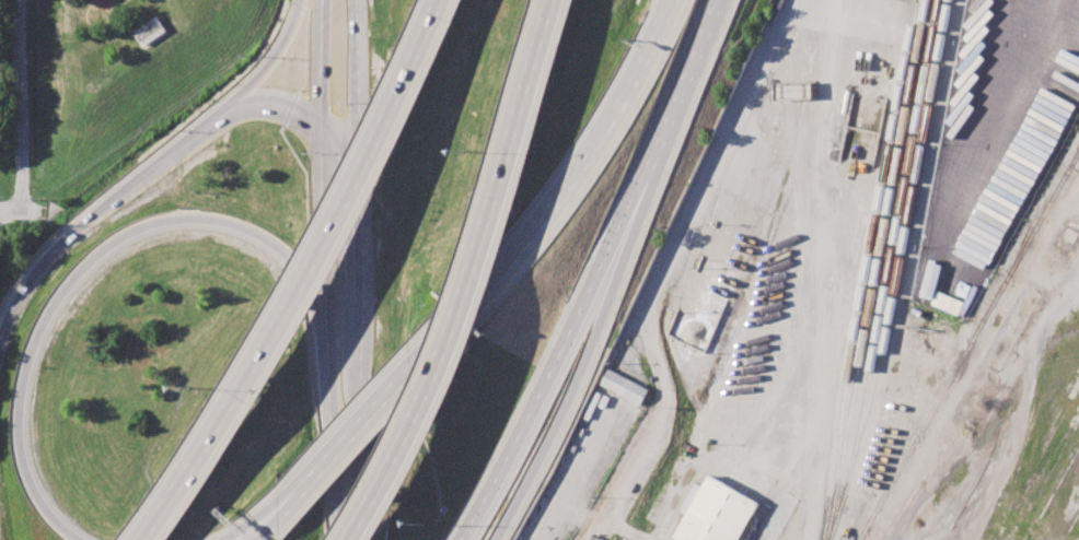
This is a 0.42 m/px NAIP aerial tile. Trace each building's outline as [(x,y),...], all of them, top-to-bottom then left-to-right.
[(134,32),(143,47),(166,31),(158,16),(134,32)] [(597,383),(605,367),(649,389),(641,404),(597,383)] [(678,539),(740,539),(761,504),(709,474),(674,538),(678,539)]
